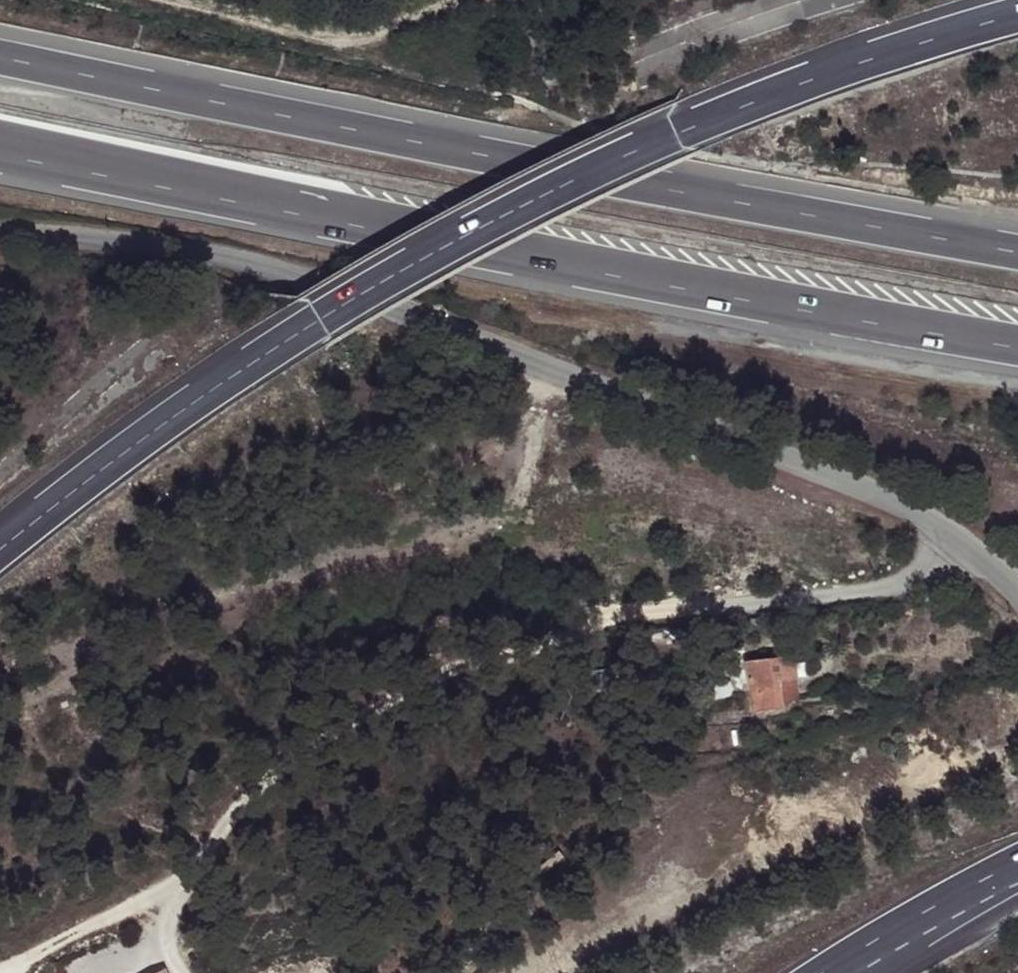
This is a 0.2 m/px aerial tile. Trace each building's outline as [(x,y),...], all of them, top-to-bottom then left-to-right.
[(705,652),(712,652),(709,624),(703,625),(705,652)] [(741,654),(746,706),(775,703),(774,700),(772,673),(789,671),(789,649),(741,654)] [(792,691),(789,671),(772,673),(774,700),(792,691)]
